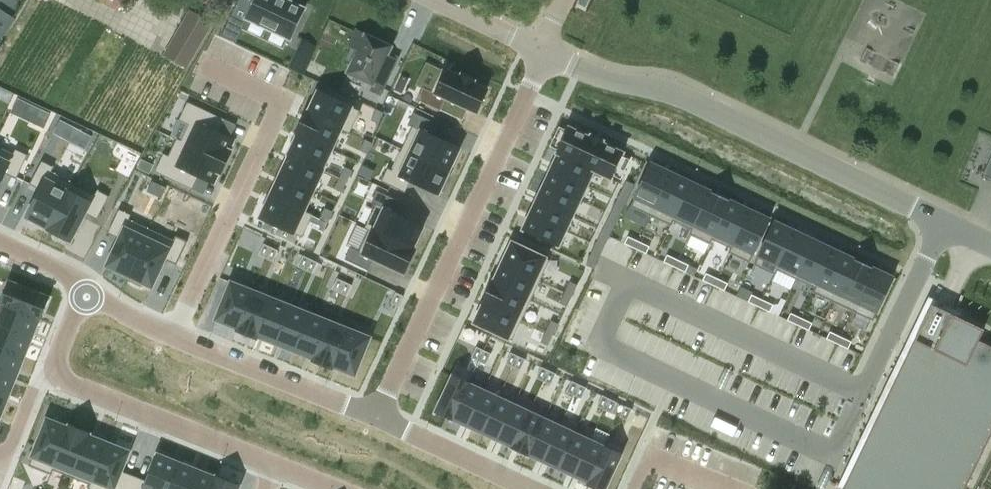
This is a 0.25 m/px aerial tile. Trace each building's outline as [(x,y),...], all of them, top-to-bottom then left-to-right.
[(117,9),(122,0),(99,0),(117,9)] [(221,36),(236,43),(248,18),(291,38),(304,9),(285,0),(238,0),(221,36)] [(164,55),(188,68),(214,23),(190,9),(164,55)] [(386,57),(390,48),(355,31),(348,47),(357,51),(347,74),(372,85),(369,92),(380,97),(396,62),(386,57)] [(303,40),(298,51),(311,57),(316,46),(303,40)] [(422,87),(416,99),(439,110),(445,98),(475,112),(486,88),(472,82),(473,80),(460,74),(459,76),(445,70),(435,93),(422,87)] [(306,111),(306,112),(340,128),(350,106),(317,91),(307,111),(306,111)] [(186,101),(178,119),(192,126),(184,143),(224,161),(225,162),(230,151),(228,150),(233,139),(217,132),(224,119),(186,101)] [(41,109),(35,123),(45,128),(52,114),(41,109)] [(384,113),(376,109),(371,120),(378,124),(384,113)] [(306,112),(296,133),(330,148),(340,128),(306,112)] [(412,112),(407,124),(420,130),(409,153),(447,170),(458,148),(430,135),(436,123),(412,112)] [(62,138),(69,124),(61,120),(54,133),(62,138)] [(568,127),(556,152),(611,178),(623,153),(602,143),(603,141),(590,134),(590,137),(568,127)] [(85,132),(78,146),(86,150),(93,137),(85,132)] [(297,134),(288,154),(322,170),(322,169),(321,168),(330,148),(296,133),(297,134)] [(364,139),(359,150),(366,153),(371,142),(364,139)] [(162,153),(154,171),(191,188),(197,175),(212,182),(217,172),(219,173),(224,161),(184,143),(176,159),(162,153)] [(0,157),(0,184),(6,172),(17,178),(28,155),(16,149),(10,162),(0,157)] [(558,154),(551,168),(586,185),(593,170),(611,179),(611,178),(556,152),(556,153),(558,154)] [(386,169),(380,181),(404,192),(409,180),(437,193),(439,189),(442,190),(449,175),(446,173),(447,170),(409,153),(399,175),(386,169)] [(288,155),(279,175),(312,190),(322,170),(288,154),(287,155),(288,155)] [(982,177),(990,181),(990,156),(982,177)] [(154,164),(142,158),(138,167),(150,173),(154,164)] [(50,228),(70,191),(48,179),(54,167),(43,161),(31,184),(42,189),(27,216),(49,228),(50,228)] [(651,163),(631,206),(651,216),(672,173),(651,163)] [(374,170),(363,165),(359,174),(369,179),(374,170)] [(344,167),(339,178),(346,181),(351,170),(344,167)] [(551,168),(544,184),(579,200),(586,185),(551,168)] [(672,173),(651,216),(671,225),(691,182),(672,173)] [(279,175),(269,195),(302,211),(312,190),(279,175)] [(339,178),(334,189),(341,192),(346,181),(339,178)] [(691,182),(671,225),(672,226),(674,221),(691,230),(689,234),(690,234),(711,191),(691,182)] [(544,184),(537,199),(572,215),(579,200),(544,184)] [(624,184),(619,194),(626,197),(631,187),(624,184)] [(91,202),(70,191),(50,228),(49,228),(48,230),(70,242),(86,213),(97,219),(109,196),(98,190),(91,202)] [(376,190),(370,202),(383,208),(373,231),(413,249),(411,248),(422,226),(394,213),(399,201),(376,190)] [(711,191),(690,234),(710,244),(730,200),(711,191)] [(619,194),(614,204),(621,207),(626,197),(619,194)] [(269,195),(259,217),(292,232),(302,211),(269,195)] [(537,199),(530,214),(565,230),(572,215),(537,199)] [(730,200),(710,244),(711,244),(713,240),(730,248),(728,253),(729,253),(750,210),(730,200)] [(614,204),(609,214),(616,217),(621,207),(614,204)] [(325,208),(320,219),(327,222),(332,212),(325,208)] [(115,273),(128,279),(148,238),(125,227),(131,214),(120,209),(108,232),(120,238),(107,265),(117,270),(115,273)] [(750,210),(729,253),(750,263),(770,219),(750,210)] [(530,214),(523,230),(557,246),(565,230),(530,214)] [(609,214),(604,224),(611,227),(616,217),(609,214)] [(320,219),(315,230),(322,233),(327,222),(320,219)] [(774,221),(754,265),(775,274),(795,231),(774,221)] [(604,224),(599,234),(607,237),(611,227),(604,224)] [(349,247),(344,259),(367,270),(373,258),(402,272),(413,249),(373,231),(362,253),(349,247)] [(795,231),(775,274),(775,275),(778,270),(796,279),(814,240),(795,231)] [(599,234),(594,244),(602,248),(607,237),(599,234)] [(170,248),(148,238),(128,279),(141,285),(143,282),(152,286),(165,259),(177,264),(188,241),(176,235),(170,248)] [(636,249),(639,241),(628,236),(625,243),(635,248),(636,249)] [(814,240),(796,279),(815,288),(813,292),(814,293),(834,250),(814,240)] [(650,246),(639,241),(636,249),(646,254),(650,246)] [(511,242),(501,262),(539,280),(548,260),(511,242)] [(259,254),(266,258),(271,247),(264,243),(259,254)] [(594,244),(590,254),(597,258),(602,248),(594,244)] [(279,250),(271,247),(266,258),(273,261),(279,250)] [(834,250),(814,293),(833,302),(854,259),(834,250)] [(590,254),(585,264),(592,268),(597,258),(590,254)] [(298,266),(305,269),(310,259),(303,255),(298,266)] [(674,267),(675,267),(678,260),(667,255),(664,262),(674,267)] [(318,262),(310,259),(305,269),(312,273),(318,262)] [(854,259),(833,302),(853,311),(873,268),(854,259)] [(689,265),(678,260),(675,267),(685,272),(689,265)] [(491,281),(529,300),(539,280),(501,262),(492,281),(491,281)] [(873,268),(853,311),(873,321),(894,278),(873,268)] [(713,285),(714,286),(717,278),(706,273),(703,280),(713,285)] [(340,292),(345,281),(338,277),(333,288),(340,292)] [(728,283),(717,278),(714,286),(725,291),(728,283)] [(568,280),(562,291),(570,295),(575,284),(568,280)] [(50,297),(10,281),(1,303),(2,303),(41,319),(50,297)] [(345,281),(340,292),(347,295),(352,284),(345,281)] [(491,281),(482,301),(520,319),(529,300),(491,281)] [(253,290),(231,282),(216,319),(237,328),(238,329),(253,290)] [(238,329),(257,337),(272,298),(253,290),(238,329)] [(562,291),(557,302),(564,305),(570,295),(562,291)] [(398,306),(403,295),(395,292),(390,303),(398,306)] [(759,307),(763,300),(752,295),(748,302),(759,307)] [(291,305),(272,298),(257,337),(258,336),(276,343),(291,305)] [(773,305),(763,300),(759,307),(770,312),(773,305)] [(482,302),(473,322),(511,339),(520,319),(482,301),(481,302),(482,302)] [(2,303),(0,309),(0,325),(32,337),(40,319),(41,320),(41,319),(2,303)] [(843,488),(966,488),(990,436),(990,347),(979,341),(984,330),(961,319),(960,319),(952,315),(952,314),(931,304),(914,341),(914,342),(912,346),(912,345),(905,359),(906,359),(904,363),(903,363),(900,370),(898,374),(889,393),(890,393),(888,397),(887,397),(885,400),(886,401),(882,409),(881,409),(867,440),(865,444),(861,453),(844,488),(843,488)] [(276,343),(295,351),(310,313),(291,305),(276,343)] [(313,360),(329,321),(310,313),(295,351),(313,358),(313,359),(313,360)] [(797,325),(798,325),(802,318),(791,313),(787,320),(797,325)] [(809,330),(813,323),(802,318),(798,325),(809,330)] [(549,319),(543,330),(551,333),(556,323),(549,319)] [(329,321),(313,360),(332,367),(348,328),(329,321)] [(25,356),(32,337),(0,325),(0,346),(25,356)] [(348,328),(332,367),(334,366),(355,375),(370,337),(348,328)] [(543,330),(538,341),(545,344),(551,333),(543,330)] [(837,343),(837,344),(841,337),(830,331),(827,339),(837,343)] [(848,349),(852,342),(841,337),(837,344),(848,349)] [(25,356),(0,346),(0,368),(17,375),(25,356)] [(484,350),(476,346),(471,357),(479,360),(484,350)] [(491,353),(484,350),(479,360),(486,364),(491,353)] [(506,363),(513,366),(518,355),(511,352),(506,363)] [(526,359),(518,355),(513,366),(521,370),(526,359)] [(537,377),(544,381),(549,370),(542,366),(537,377)] [(17,375),(0,368),(0,390),(10,394),(17,375)] [(556,373),(549,370),(544,381),(551,384),(556,373)] [(451,420),(468,383),(452,376),(435,412),(451,420)] [(579,384),(572,381),(567,391),(574,395),(579,384)] [(467,425),(483,390),(468,383),(451,420),(453,418),(467,425)] [(579,384),(574,395),(581,398),(587,387),(579,384)] [(10,394),(0,390),(0,416),(1,416),(10,394)] [(483,390),(467,425),(482,432),(498,397),(483,390)] [(605,409),(610,398),(602,395),(597,406),(605,409)] [(497,439),(514,404),(498,397),(482,432),(497,439)] [(610,398),(605,409),(612,413),(617,402),(610,398)] [(512,448),(529,412),(514,404),(497,439),(512,446),(511,448),(512,448)] [(632,409),(625,405),(620,416),(627,420),(632,409)] [(529,412),(512,448),(527,455),(544,419),(529,412)] [(70,427),(69,426),(48,418),(32,456),(55,465),(70,427)] [(543,461),(559,426),(544,419),(527,455),(529,454),(543,461)] [(89,434),(90,435),(90,433),(69,425),(69,426),(70,427),(55,465),(74,472),(89,434)] [(558,468),(575,433),(559,426),(543,461),(558,468)] [(574,475),(590,440),(575,433),(558,468),(574,475)] [(92,480),(108,442),(90,435),(89,434),(74,472),(92,480)] [(590,440),(574,475),(588,482),(588,481),(589,482),(604,447),(590,440)] [(134,475),(122,470),(130,451),(108,442),(92,480),(114,488),(129,488),(134,475)] [(604,447),(589,482),(588,481),(588,482),(587,483),(601,488),(605,488),(621,454),(605,447),(604,447)] [(134,475),(129,488),(168,488),(179,462),(157,453),(146,480),(134,475)] [(198,469),(179,462),(168,488),(190,488),(198,469)] [(216,477),(198,469),(190,488),(212,488),(217,477),(216,477)] [(216,477),(217,477),(212,488),(238,488),(240,484),(217,475),(216,477)]
